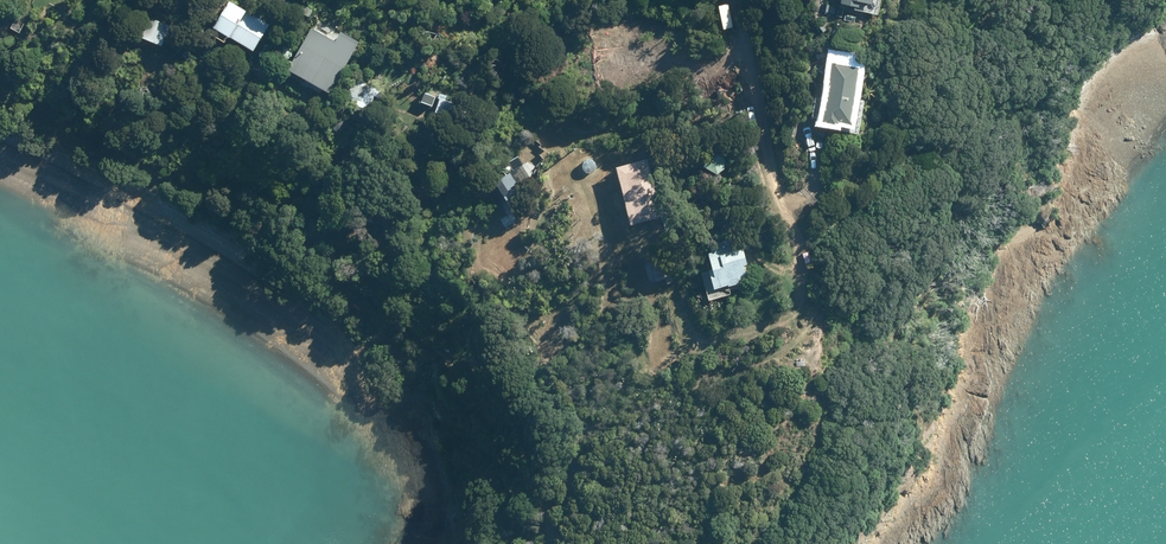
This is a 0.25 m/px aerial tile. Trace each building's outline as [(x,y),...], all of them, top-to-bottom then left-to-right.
[(874,0),(844,0),(843,9),(857,11),(858,7),(873,10),(874,0)] [(253,54),(269,27),(244,13),(243,14),(235,9),(232,15),(226,12),(213,35),(230,44),(231,42),(253,54)] [(327,88),(360,38),(340,25),(318,12),(285,64),(305,77),(302,81),(320,93),(325,86),(327,88)] [(9,28),(19,34),(24,24),(14,19),(9,28)] [(165,26),(146,19),(139,40),(158,46),(165,26)] [(825,99),(821,131),(841,134),(841,130),(855,131),(863,69),(830,64),(828,76),(824,76),(821,98),(825,99)] [(351,84),(346,101),(357,105),(355,111),(366,114),(368,109),(376,112),(381,94),(351,84)] [(447,104),(441,118),(459,125),(465,111),(447,104)] [(704,169),(716,176),(723,170),(725,162),(719,157),(710,156),(705,162),(704,169)] [(631,229),(663,221),(649,164),(616,172),(631,229)] [(523,194),(511,178),(495,189),(507,205),(523,194)] [(709,272),(716,295),(740,288),(739,284),(748,282),(745,269),(748,269),(744,253),(734,256),(730,244),(710,250),(712,258),(709,259),(713,271),(709,272)] [(649,262),(655,284),(665,281),(666,285),(673,283),(665,257),(649,262)]
